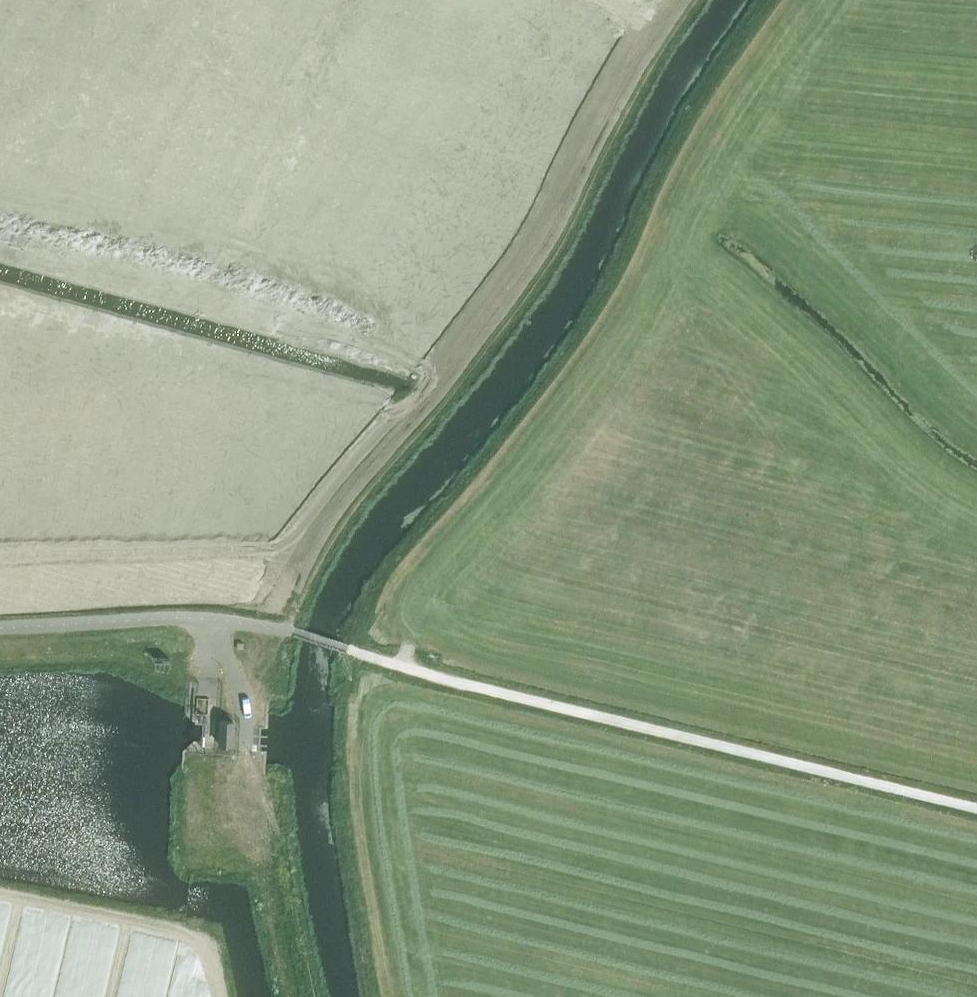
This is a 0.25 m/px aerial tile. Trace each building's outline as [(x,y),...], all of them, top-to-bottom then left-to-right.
[(217,744),(233,744),(233,720),(218,719),(217,744)]
